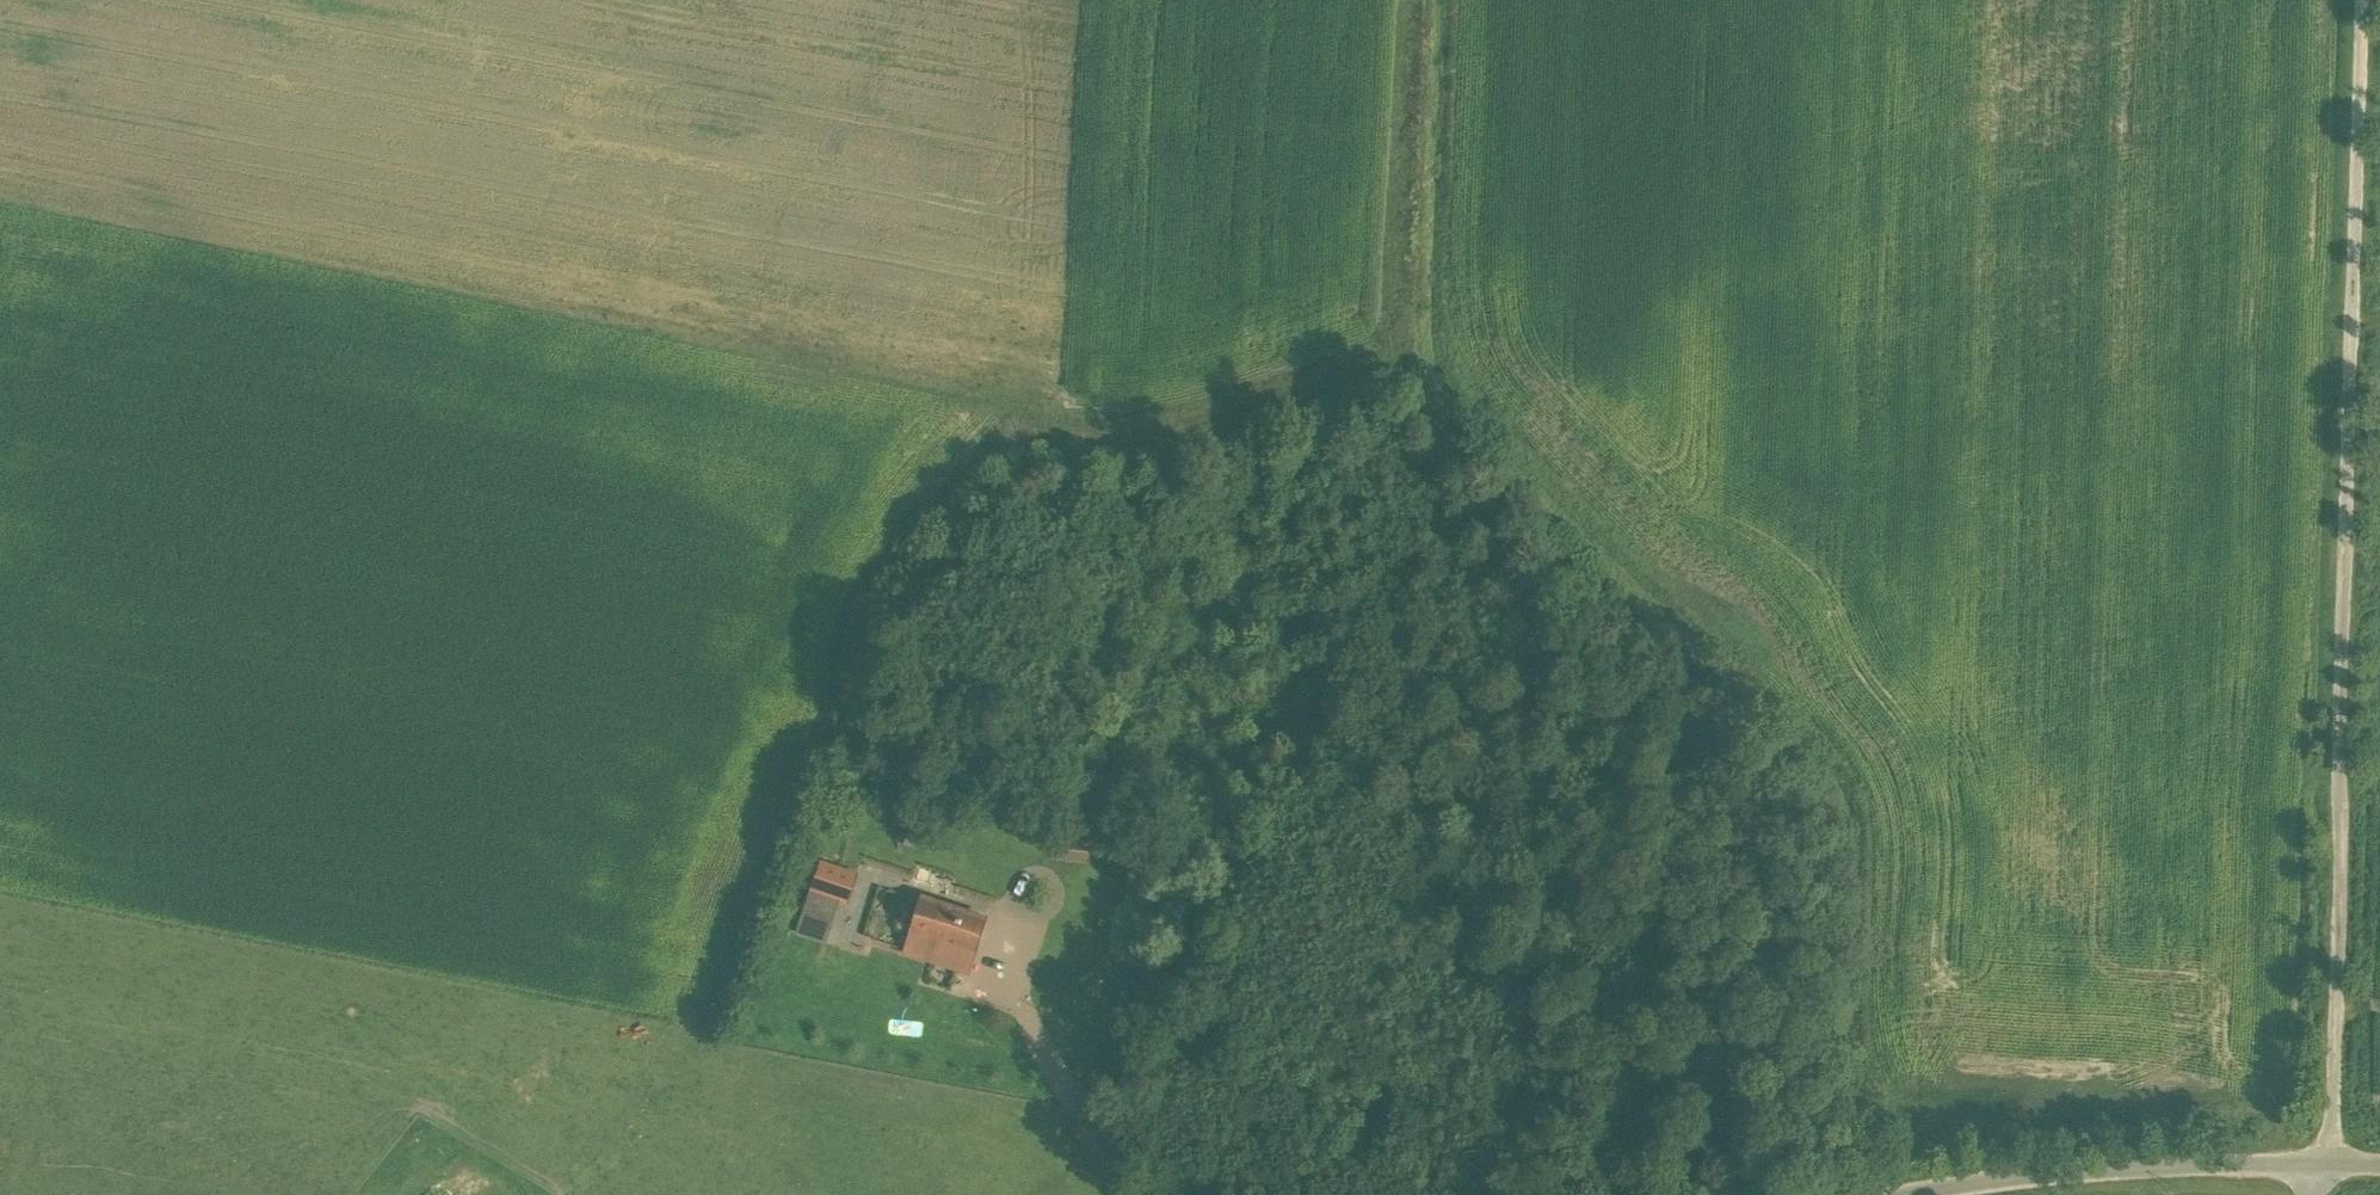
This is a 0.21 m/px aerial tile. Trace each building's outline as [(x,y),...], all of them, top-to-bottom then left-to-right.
[(818,864),(810,888),(848,900),(855,876),(818,864)] [(834,908),(806,899),(796,928),(824,938),(834,908)] [(984,919),(921,899),(905,949),(968,970),(984,919)]
